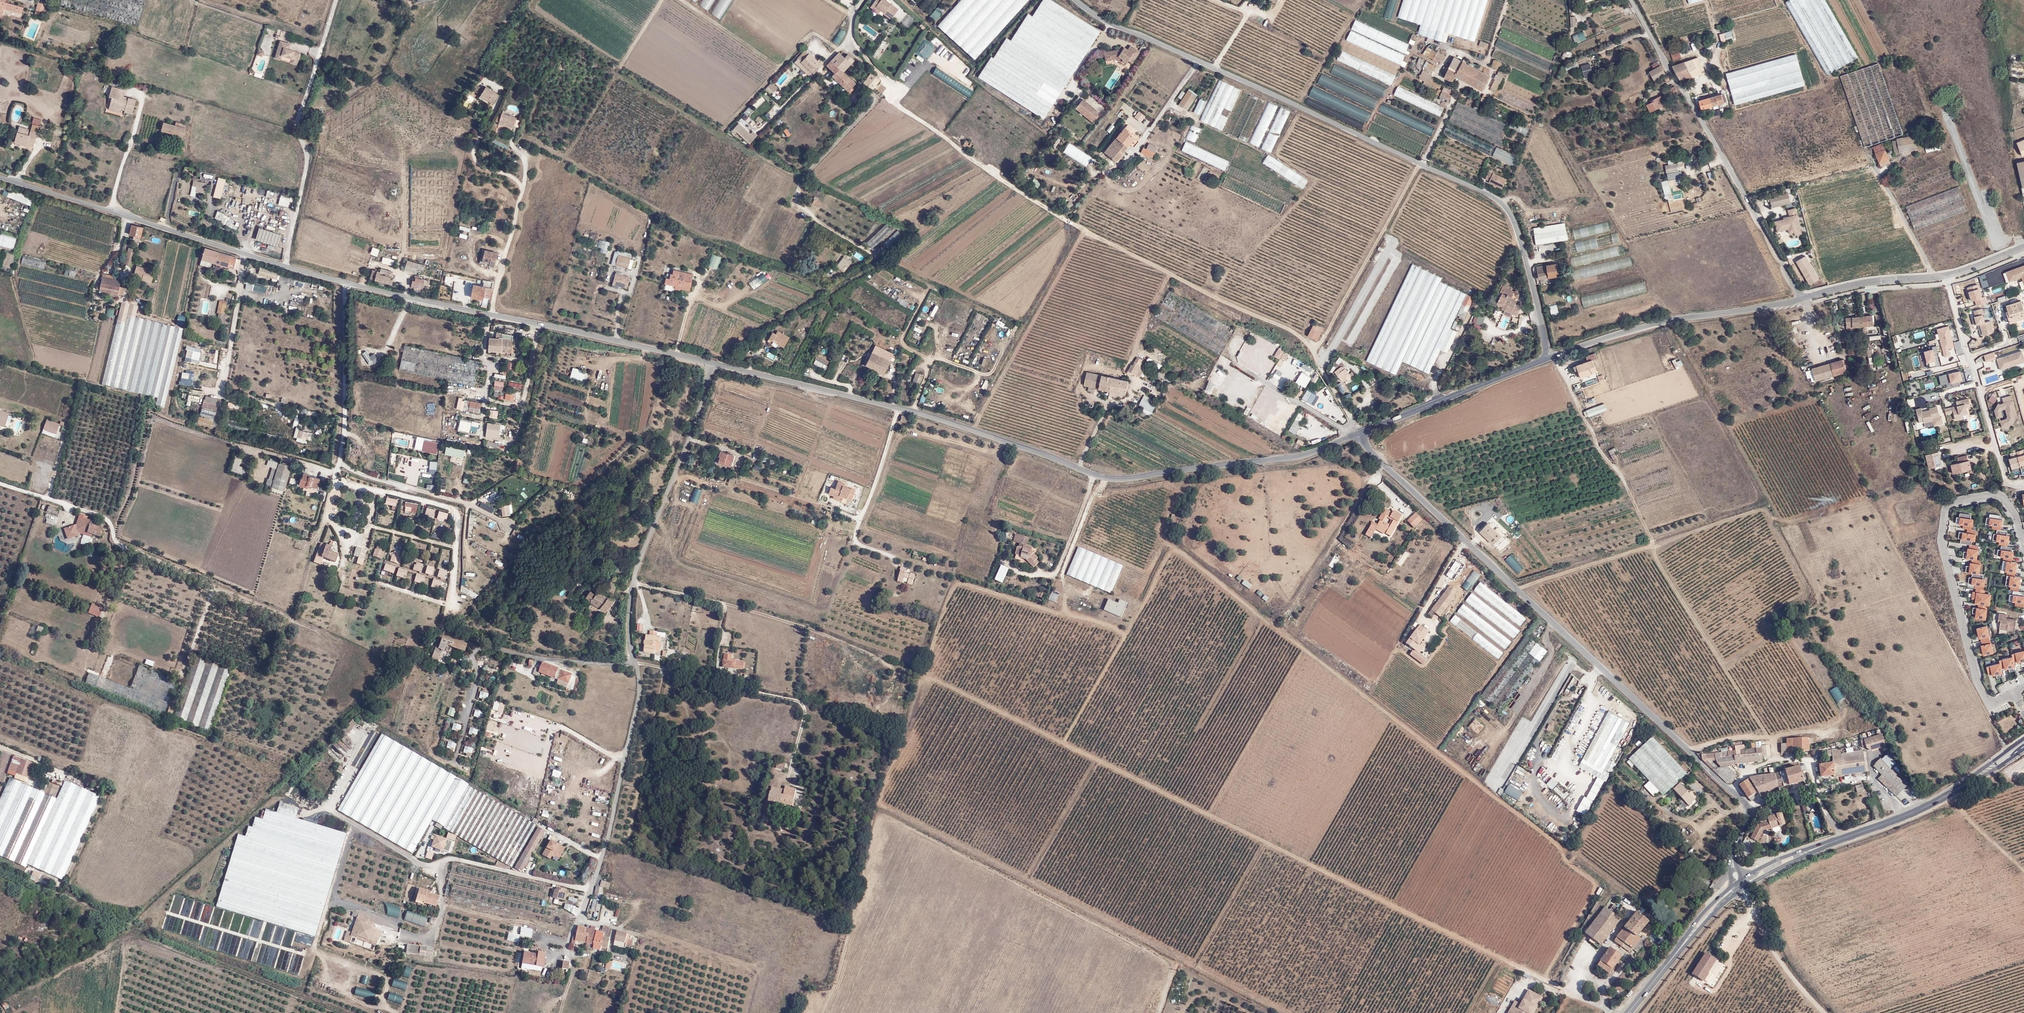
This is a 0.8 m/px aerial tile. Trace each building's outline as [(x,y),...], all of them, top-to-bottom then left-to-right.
[(1,18),(4,9),(22,14),(24,7),(5,2),(6,0),(0,0),(0,17),(1,18)] [(98,16),(139,27),(145,0),(60,0),(59,5),(98,16)] [(700,5),(707,9),(713,0),(703,0),(700,5)] [(712,13),(720,18),(731,0),(721,0),(712,13)] [(883,14),(891,19),(898,9),(886,0),(875,0),(870,7),(878,13),(881,10),(884,12),(883,14)] [(937,26),(975,59),(1028,0),(960,0),(937,26)] [(991,56),(978,77),(1043,119),(1099,31),(1050,0),(1042,0),(1032,16),(1027,13),(1010,40),(1006,37),(993,58),(991,56)] [(1398,16),(1421,24),(1418,33),(1434,39),(1437,28),(1475,40),(1488,0),(1403,0),(1398,16)] [(1711,1),(1715,12),(1755,0),(1714,0),(1711,1)] [(1715,14),(1718,23),(1778,6),(1776,0),(1765,0),(1715,14)] [(1857,57),(1823,0),(1788,0),(1785,2),(1827,74),(1857,57)] [(35,14),(42,17),(46,5),(38,2),(35,14)] [(936,9),(930,17),(935,22),(942,14),(936,9)] [(915,18),(909,14),(902,22),(908,27),(915,18)] [(1410,44),(1356,20),(1352,29),(1406,53),(1410,44)] [(846,32),(840,28),(833,41),(839,45),(846,32)] [(1732,29),(1725,31),(1728,40),(1735,38),(1732,29)] [(1575,44),(1587,40),(1584,31),(1572,35),(1575,44)] [(1596,37),(1576,46),(1580,54),(1600,45),(1596,37)] [(291,44),(280,41),(275,59),(297,65),(300,54),(289,50),(291,44)] [(1118,47),(1104,50),(1105,60),(1115,58),(1124,64),(1127,60),(1132,63),(1141,47),(1130,44),(1128,47),(1120,44),(1118,47)] [(1678,44),(1669,47),(1674,60),(1682,57),(1678,44)] [(1427,45),(1423,53),(1433,58),(1433,59),(1441,63),(1446,54),(1427,45)] [(1396,75),(1341,49),(1337,59),(1391,85),(1396,75)] [(794,61),(810,75),(812,73),(821,62),(819,60),(810,51),(807,53),(804,50),(794,61)] [(844,56),(838,51),(826,64),(834,71),(831,74),(848,89),(855,81),(844,70),(855,58),(847,52),(844,56)] [(1796,54),(1726,73),(1735,105),(1805,85),(1796,54)] [(1463,59),(1455,55),(1444,75),(1454,80),(1456,75),(1483,89),(1491,73),(1464,58),(1463,59)] [(1693,55),(1673,64),(1682,83),(1706,72),(1703,66),(1698,68),(1693,55)] [(1504,63),(1493,57),(1490,64),(1501,70),(1504,63)] [(1436,65),(1426,60),(1423,65),(1423,69),(1419,78),(1425,80),(1423,84),(1427,85),(1428,80),(1430,80),(1433,74),(1432,73),(1436,65)] [(1659,64),(1657,61),(1653,64),(1655,67),(1650,70),(1655,79),(1666,72),(1661,63),(1659,64)] [(1591,62),(1581,65),(1586,78),(1595,75),(1591,62)] [(2023,72),(2023,64),(2012,63),(2012,71),(2023,72)] [(1878,64),(1840,77),(1865,146),(1902,133),(1878,64)] [(1388,87),(1342,67),(1338,76),(1384,96),(1388,87)] [(872,88),(880,78),(871,71),(864,81),(872,88)] [(1495,91),(1501,80),(1503,77),(1496,73),(1494,78),(1495,78),(1489,88),(1495,91)] [(1363,91),(1326,75),(1321,85),(1358,101),(1363,91)] [(1208,123),(1228,82),(1219,78),(1200,119),(1208,123)] [(1416,84),(1404,78),(1401,84),(1413,90),(1416,84)] [(772,84),(770,82),(765,88),(771,93),(772,92),(776,88),(777,89),(778,87),(774,83),(772,84)] [(1216,126),(1235,85),(1228,82),(1208,123),(1216,126)] [(501,94),(487,84),(480,95),(489,100),(491,100),(495,102),(501,94)] [(1675,84),(1664,90),(1668,98),(1679,92),(1675,84)] [(1225,130),(1244,89),(1235,85),(1216,126),(1225,130)] [(1444,107),(1399,86),(1394,95),(1440,116),(1444,107)] [(1444,86),(1439,96),(1449,100),(1451,94),(1448,93),(1450,90),(1444,86)] [(125,110),(124,111),(132,114),(136,100),(128,97),(128,100),(123,99),(124,96),(125,90),(112,87),(109,97),(112,98),(110,106),(120,109),(125,110)] [(1198,94),(1189,89),(1178,105),(1187,111),(1198,94)] [(1232,134),(1251,93),(1244,89),(1225,130),(1232,134)] [(1372,113),(1319,89),(1314,100),(1367,123),(1372,113)] [(1723,92),(1699,99),(1702,108),(1726,101),(1723,92)] [(1240,137),(1259,96),(1251,93),(1232,134),(1240,137)] [(1654,100),(1646,104),(1650,111),(1665,104),(1660,95),(1654,98),(1654,100)] [(1249,142),(1269,100),(1259,96),(1240,137),(1249,142)] [(1099,111),(1083,97),(1075,107),(1091,120),(1099,111)] [(1207,101),(1200,98),(1194,111),(1201,114),(1207,101)] [(1261,147),(1281,106),(1269,100),(1249,142),(1261,147)] [(1291,111),(1281,106),(1261,147),(1272,153),(1291,111)] [(749,107),(743,113),(747,117),(753,111),(749,107)] [(1141,122),(1145,117),(1138,111),(1134,116),(1141,122)] [(502,112),(499,123),(514,128),(517,117),(502,112)] [(32,145),(41,119),(33,117),(30,128),(19,125),(14,140),(32,145)] [(175,123),(164,119),(162,129),(184,135),(187,123),(176,120),(175,123)] [(1530,128),(1512,120),(1509,127),(1527,135),(1530,128)] [(750,132),(738,121),(730,130),(734,134),(736,132),(750,144),(759,133),(753,128),(750,132)] [(1103,150),(1116,160),(1129,143),(1133,147),(1139,139),(1130,132),(1133,129),(1127,124),(1125,126),(1123,124),(1103,150)] [(1109,133),(1115,127),(1112,125),(1106,130),(1109,133)] [(1189,125),(1187,138),(1193,139),(1194,136),(1198,137),(1200,128),(1189,125)] [(1512,165),(1516,157),(1448,126),(1444,135),(1512,165)] [(1896,139),(1899,152),(1917,148),(1914,136),(1896,139)] [(1939,139),(1924,143),(1926,153),(1941,149),(1939,139)] [(966,140),(963,145),(968,148),(971,143),(966,140)] [(1230,161),(1187,141),(1182,150),(1226,170),(1230,161)] [(1147,147),(1144,145),(1141,152),(1153,157),(1157,146),(1149,142),(1147,147)] [(1889,159),(1893,157),(1890,150),(1886,152),(1883,146),(1886,144),(1885,142),(1882,143),(1881,143),(1872,147),(1881,166),(1890,162),(1889,159)] [(1092,157),(1069,143),(1064,152),(1086,166),(1092,157)] [(1308,180),(1268,154),(1263,162),(1303,188),(1308,180)] [(1678,163),(1665,165),(1667,173),(1679,171),(1679,167),(1683,166),(1682,161),(1677,161),(1678,163)] [(1206,180),(1209,169),(1203,167),(1200,179),(1206,180)] [(1507,178),(1490,170),(1486,178),(1490,180),(1489,182),(1503,187),(1507,178)] [(224,177),(218,176),(215,192),(221,194),(224,177)] [(205,193),(207,181),(194,179),(190,195),(195,196),(196,191),(205,193)] [(1034,179),(1031,184),(1038,188),(1041,183),(1034,179)] [(35,195),(6,184),(2,193),(32,204),(35,195)] [(1285,191),(1281,199),(1291,204),(1295,195),(1285,191)] [(1788,191),(1769,196),(1772,207),(1796,201),(1793,192),(1788,193),(1788,191)] [(279,205),(288,207),(289,199),(280,197),(279,205)] [(230,199),(226,212),(236,216),(241,202),(230,199)] [(1803,233),(1795,206),(1787,209),(1789,215),(1783,216),(1783,218),(1774,220),(1777,231),(1787,229),(1788,234),(1794,232),(1795,235),(1803,233)] [(222,220),(224,212),(218,210),(218,208),(213,207),(211,214),(215,216),(214,217),(222,220)] [(228,220),(225,226),(236,231),(239,224),(234,221),(234,222),(228,220)] [(1534,227),(1536,244),(1568,239),(1565,222),(1534,227)] [(144,225),(131,223),(129,233),(134,234),(142,235),(144,225)] [(885,225),(866,243),(872,249),(891,230),(885,225)] [(282,233),(261,227),(256,239),(277,246),(282,233)] [(888,249),(903,236),(898,230),(883,243),(888,249)] [(0,232),(0,245),(14,249),(17,237),(0,232)] [(611,241),(600,238),(598,246),(600,247),(599,250),(607,253),(611,241)] [(238,255),(205,245),(200,264),(212,267),(214,261),(234,268),(238,255)] [(137,249),(129,247),(124,263),(132,265),(137,249)] [(494,267),(497,252),(485,250),(482,261),(489,263),(489,266),(494,267)] [(15,254),(5,251),(1,263),(10,267),(15,254)] [(712,253),(708,264),(718,269),(722,257),(712,253)] [(1820,278),(1805,253),(1795,259),(1810,284),(1820,278)] [(619,254),(616,264),(629,267),(631,257),(619,254)] [(47,261),(23,255),(21,263),(44,269),(47,261)] [(844,256),(836,266),(843,271),(850,262),(844,256)] [(382,257),(381,264),(392,266),(394,260),(382,257)] [(407,260),(405,269),(417,273),(418,268),(423,270),(424,264),(407,260)] [(1548,263),(1537,265),(1539,278),(1562,274),(1559,261),(1548,263)] [(156,269),(137,263),(133,275),(152,281),(156,269)] [(261,264),(258,273),(278,279),(281,270),(261,264)] [(1429,373),(1445,340),(1457,315),(1461,308),(1467,294),(1441,281),(1442,278),(1413,264),(1367,360),(1396,374),(1403,361),(1429,373)] [(2006,272),(2010,282),(2022,277),(2023,284),(2023,265),(2006,272)] [(373,269),(370,278),(375,279),(392,283),(394,277),(392,276),(393,272),(381,268),(381,270),(381,271),(377,270),(373,269)] [(680,290),(680,288),(689,290),(693,274),(673,269),(672,273),(670,273),(668,279),(665,278),(664,284),(673,286),(673,284),(675,285),(674,289),(680,290)] [(828,276),(834,278),(837,272),(831,270),(828,276)] [(630,276),(616,272),(613,283),(621,285),(627,287),(630,276)] [(115,275),(104,273),(101,289),(122,292),(125,279),(114,277),(115,275)] [(277,286),(244,278),(244,282),(243,286),(240,301),(303,314),(310,283),(280,274),(277,286)] [(452,285),(453,275),(446,274),(444,284),(452,285)] [(428,280),(424,279),(420,278),(416,277),(414,277),(413,277),(411,286),(422,288),(423,284),(428,285),(429,282),(427,282),(428,280)] [(1977,305),(1987,302),(1981,282),(1964,287),(1968,299),(1974,297),(1977,305)] [(474,283),(471,296),(483,299),(483,294),(490,296),(492,287),(474,283)] [(1503,315),(1510,318),(1513,314),(1517,315),(1522,307),(1517,304),(1519,298),(1527,295),(1523,286),(1514,290),(1503,285),(1501,290),(1502,291),(1497,304),(1502,307),(1501,308),(1505,310),(1503,315)] [(1468,311),(1474,297),(1467,294),(1461,308),(1468,311)] [(220,319),(219,325),(222,326),(227,302),(219,300),(217,313),(218,313),(217,318),(220,319)] [(2006,312),(2009,322),(2015,320),(2014,317),(2023,314),(2021,309),(2023,308),(2020,300),(2004,306),(2006,312)] [(1552,315),(1559,313),(1556,304),(1549,306),(1552,315)] [(930,316),(933,317),(938,307),(936,306),(930,316)] [(107,307),(105,315),(112,317),(115,309),(107,307)] [(1465,318),(1468,311),(1461,308),(1457,315),(1465,318)] [(1982,336),(1993,333),(1990,321),(1984,322),(1982,314),(1983,314),(1982,308),(1973,311),(1975,316),(1974,316),(1976,325),(1979,324),(1982,336)] [(2023,317),(2023,311),(2023,308),(2021,309),(2023,314),(2014,317),(2015,320),(2023,317)] [(103,385),(134,393),(157,398),(155,405),(164,408),(183,331),(127,317),(128,313),(124,312),(121,311),(103,385)] [(178,314),(176,324),(183,326),(186,316),(178,314)] [(1478,314),(1475,323),(1482,325),(1485,316),(1478,314)] [(1874,325),(1873,315),(1846,318),(1847,329),(1853,328),(1852,328),(1874,325)] [(1314,324),(1309,336),(1318,340),(1324,329),(1314,324)] [(1944,357),(1951,355),(1949,347),(1954,346),(1949,324),(1937,327),(1944,357)] [(785,345),(789,337),(777,330),(775,333),(772,332),(768,339),(772,341),(773,339),(777,341),(785,345)] [(501,336),(501,332),(497,331),(497,336),(490,335),(488,350),(512,352),(514,337),(501,336)] [(1250,351),(1253,344),(1245,342),(1243,349),(1250,351)] [(481,360),(405,344),(399,369),(476,384),(481,360)] [(875,345),(866,365),(884,374),(893,354),(875,345)] [(1923,349),(1928,368),(1938,366),(1934,353),(1938,352),(1937,345),(1923,349)] [(186,346),(185,358),(190,359),(190,362),(199,363),(201,348),(186,346)] [(367,350),(363,352),(370,364),(378,358),(374,353),(371,355),(367,350)] [(1999,369),(2023,361),(2020,350),(1995,358),(1999,369)] [(1286,359),(1288,355),(1282,351),(1279,355),(1286,359)] [(1596,351),(1586,355),(1588,359),(1577,363),(1582,376),(1598,370),(1593,359),(1598,357),(1596,351)] [(829,360),(818,354),(816,358),(827,364),(829,360)] [(1131,364),(1129,370),(1140,377),(1144,368),(1141,366),(1144,360),(1137,357),(1133,364),(1131,364)] [(1683,365),(1680,357),(1672,360),(1675,368),(1683,365)] [(1275,368),(1279,370),(1284,362),(1279,359),(1275,368)] [(1842,359),(1812,368),(1816,380),(1846,371),(1842,359)] [(1341,372),(1338,369),(1335,372),(1343,382),(1347,378),(1345,377),(1350,373),(1345,368),(1341,372)] [(1951,382),(1952,385),(1961,383),(1959,379),(1963,378),(1960,368),(1938,374),(1941,384),(1951,382)] [(179,383),(188,384),(189,379),(193,379),(193,373),(181,372),(179,383)] [(1098,374),(1087,372),(1084,385),(1089,385),(1088,390),(1094,392),(1098,374)] [(924,375),(916,373),(914,380),(920,383),(924,375)] [(1130,379),(1102,373),(1099,387),(1127,394),(1130,379)] [(1305,385),(1310,376),(1307,375),(1302,383),(1305,385)] [(859,376),(855,382),(860,386),(865,380),(859,376)] [(505,381),(495,379),(494,387),(503,389),(505,381)] [(1869,389),(1877,389),(1876,381),(1868,382),(1869,389)] [(890,390),(893,384),(887,382),(884,388),(890,390)] [(1293,395),(1298,398),(1303,391),(1299,387),(1293,395)] [(1307,388),(1301,398),(1307,401),(1312,391),(1307,388)] [(186,405),(190,406),(191,400),(199,401),(200,395),(188,393),(186,405)] [(1993,403),(1997,398),(1992,393),(1988,399),(1993,403)] [(1158,400),(1144,394),(1139,405),(1152,412),(1158,400)] [(216,410),(219,399),(205,395),(202,406),(216,410)] [(2012,414),(2015,413),(2010,395),(2007,396),(2008,400),(2002,402),(1998,403),(1997,402),(1993,410),(1995,418),(2001,416),(1999,411),(2000,409),(2003,408),(2005,416),(2004,418),(1998,420),(2000,426),(2009,424),(2013,417),(2012,414)] [(1969,411),(1968,407),(1972,406),(1970,397),(1960,399),(1961,404),(1958,404),(1953,406),(1956,419),(1964,417),(1964,414),(1963,413),(1968,411),(1969,411)] [(464,398),(462,409),(479,412),(482,402),(464,398)] [(1375,410),(1380,405),(1376,401),(1371,405),(1375,410)] [(1605,402),(1587,409),(1589,416),(1608,409),(1605,402)] [(1933,420),(1932,418),(1940,416),(1937,405),(1929,407),(1929,409),(1922,411),(1921,407),(1916,408),(1919,421),(1923,420),(1924,422),(1933,420)] [(498,417),(498,409),(490,409),(489,416),(498,417)] [(213,427),(216,417),(196,412),(194,419),(197,420),(197,424),(213,427)] [(1295,433),(1302,422),(1295,418),(1288,429),(1295,433)] [(472,422),(461,419),(459,429),(469,431),(472,422)] [(59,424),(63,425),(64,422),(61,421),(60,424),(48,420),(44,430),(55,434),(59,424)] [(500,423),(489,422),(488,436),(503,436),(503,431),(499,431),(500,423)] [(309,432),(300,429),(297,437),(307,439),(309,432)] [(440,441),(423,438),(421,449),(438,452),(440,441)] [(446,445),(444,453),(464,457),(465,449),(446,445)] [(1925,453),(1929,467),(1941,463),(1938,450),(1937,450),(1935,445),(1927,447),(1928,453),(1925,453)] [(1615,446),(1609,449),(1614,459),(1618,457),(1618,455),(1615,446)] [(719,449),(717,463),(731,467),(733,454),(719,449)] [(2011,468),(2020,466),(2016,451),(2010,453),(2011,458),(2008,458),(2011,468)] [(247,474),(248,466),(240,465),(242,453),(236,452),(233,471),(238,471),(238,473),(247,474)] [(1959,462),(1951,464),(1954,473),(1972,469),(1970,459),(1968,460),(1968,455),(1958,457),(1959,462)] [(292,465),(268,458),(266,465),(272,466),(266,487),(284,492),(292,465)] [(429,460),(429,468),(437,468),(438,460),(429,460)] [(322,477),(305,472),(304,474),(302,474),(299,484),(304,486),(303,488),(317,493),(322,477)] [(845,483),(838,480),(835,488),(830,487),(828,494),(833,496),(832,498),(841,501),(846,502),(847,498),(851,500),(855,489),(844,486),(845,483)] [(396,506),(397,500),(387,498),(386,504),(396,506)] [(510,500),(499,502),(501,516),(511,515),(510,500)] [(485,502),(483,506),(493,511),(495,506),(485,502)] [(412,508),(411,512),(416,513),(418,505),(406,503),(405,507),(412,508)] [(55,511),(56,509),(48,506),(47,512),(56,515),(57,512),(55,511)] [(1393,512),(1385,507),(1379,518),(1380,519),(1377,525),(1372,522),(1365,534),(1372,538),(1376,529),(1385,534),(1386,532),(1391,535),(1402,515),(1394,510),(1393,512)] [(435,513),(436,510),(427,508),(427,510),(425,516),(432,517),(433,515),(434,515),(435,513)] [(447,516),(448,514),(440,511),(439,514),(437,519),(444,521),(445,518),(446,519),(447,516)] [(1961,536),(1960,541),(1974,543),(1976,528),(1971,528),(1973,513),(1960,512),(1958,522),(1962,522),(1961,529),(1960,528),(1959,536),(1961,536)] [(1994,527),(1999,528),(2002,528),(2004,517),(2002,517),(2002,513),(1992,512),(1991,516),(1990,522),(1995,523),(1994,527)] [(89,516),(80,513),(76,524),(63,527),(67,538),(81,534),(90,538),(93,533),(100,536),(103,525),(92,521),(92,520),(88,519),(89,516)] [(1416,513),(1407,521),(1414,528),(1422,520),(1416,513)] [(1093,514),(1066,574),(1112,593),(1137,533),(1093,514)] [(476,524),(477,517),(469,516),(468,538),(473,541),(471,544),(478,548),(481,543),(472,538),(473,523),(476,524)] [(1502,534),(1489,521),(1480,530),(1494,543),(1502,534)] [(2003,543),(2008,544),(2010,533),(2008,533),(2009,529),(1999,528),(1997,538),(2002,539),(2001,543),(2003,543)] [(1033,547),(1027,545),(1029,538),(1016,534),(1014,541),(1020,543),(1019,547),(1017,547),(1015,558),(1020,560),(1021,555),(1030,557),(1027,560),(1033,568),(1039,562),(1036,560),(1038,558),(1031,551),(1033,547)] [(330,546),(321,543),(315,561),(320,563),(322,559),(334,563),(338,554),(328,550),(330,546)] [(2007,560),(2012,560),(2014,549),(2012,549),(2013,545),(2008,544),(2003,543),(2001,554),(2005,555),(2005,559),(2007,560)] [(364,558),(367,549),(356,546),(354,555),(364,558)] [(375,550),(373,557),(382,560),(384,553),(382,552),(383,549),(377,547),(376,550),(375,550)] [(398,564),(402,552),(394,549),(389,561),(398,564)] [(1978,573),(1980,559),(1972,558),(1971,561),(1971,562),(1972,562),(1972,565),(1969,565),(1968,571),(1971,572),(1978,573)] [(1465,565),(1457,559),(1450,570),(1458,575),(1465,565)] [(2008,570),(2007,574),(2010,574),(2015,575),(2018,561),(2012,560),(2007,560),(2006,569),(2008,570)] [(414,569),(413,571),(421,573),(422,571),(423,566),(416,564),(416,566),(414,566),(414,569)] [(1009,568),(1002,564),(995,579),(1003,582),(1009,568)] [(396,568),(385,565),(384,571),(394,574),(396,568)] [(428,567),(426,572),(426,575),(432,576),(433,574),(435,569),(428,567)] [(907,569),(902,567),(898,581),(912,585),(915,574),(906,572),(907,569)] [(1465,579),(1471,585),(1480,574),(1473,569),(1465,579)] [(440,570),(438,575),(438,578),(444,580),(445,577),(446,572),(440,570)] [(1974,584),(1973,588),(1975,588),(1982,589),(1984,578),(1982,578),(1982,574),(1978,573),(1971,572),(1970,576),(1970,577),(1971,577),(1970,583),(1974,584)] [(2009,584),(2010,585),(2010,589),(2013,589),(2012,593),(2013,593),(2023,595),(2023,591),(2018,590),(2021,576),(2015,575),(2010,574),(2009,584)] [(1241,584),(1250,588),(1252,583),(1244,579),(1241,584)] [(1527,618),(1481,582),(1475,590),(1521,626),(1527,618)] [(461,585),(459,590),(469,593),(471,588),(461,585)] [(1457,591),(1450,585),(1427,615),(1432,618),(1435,613),(1441,617),(1456,597),(1454,596),(1457,591)] [(1976,592),(1975,598),(1974,603),(1978,604),(1986,605),(1988,605),(1990,594),(1983,593),(1984,589),(1982,589),(1975,588),(1975,592),(1976,592)] [(590,590),(585,597),(605,611),(613,601),(598,590),(595,594),(590,590)] [(1521,631),(1471,593),(1465,601),(1515,639),(1521,631)] [(2023,595),(2013,593),(2012,600),(2015,601),(2015,605),(2023,606),(2023,602),(2023,595)] [(1118,603),(1109,599),(1104,610),(1121,617),(1127,602),(1120,599),(1118,603)] [(1512,642),(1464,603),(1457,612),(1505,650),(1512,642)] [(98,618),(102,608),(92,604),(87,614),(98,618)] [(1979,608),(1978,612),(1975,611),(1975,613),(1974,617),(1984,619),(1986,605),(1978,604),(1978,608),(1977,608),(1979,608)] [(1998,621),(2000,621),(1999,629),(2007,630),(2015,631),(2016,619),(2006,618),(2007,614),(1999,613),(1998,621)] [(1504,653),(1455,615),(1449,621),(1498,660),(1504,653)] [(1414,649),(1420,652),(1420,651),(1426,643),(1423,641),(1430,631),(1420,624),(1406,643),(1414,649)] [(1976,627),(1979,638),(1988,636),(1986,625),(1976,627)] [(658,631),(650,631),(650,634),(647,634),(646,640),(645,640),(644,644),(646,644),(645,652),(657,654),(658,650),(663,651),(663,646),(661,645),(661,642),(660,642),(660,636),(657,635),(658,631)] [(1536,642),(1526,635),(1481,695),(1502,710),(1539,661),(1529,652),(1536,642)] [(441,639),(439,644),(436,643),(432,658),(445,661),(451,644),(464,649),(467,642),(453,638),(452,639),(444,636),(443,639),(441,639)] [(1539,661),(1547,651),(1536,642),(1529,652),(1539,661)] [(1990,643),(1980,645),(1983,655),(1992,653),(1990,643)] [(1420,652),(1414,649),(1410,654),(1423,664),(1427,657),(1420,651),(1420,652)] [(2013,663),(2017,662),(2020,662),(2023,661),(2023,651),(2011,654),(2013,663)] [(724,653),(722,667),(745,669),(745,662),(731,661),(732,653),(724,653)] [(210,732),(231,668),(195,655),(173,719),(210,732)] [(1999,664),(2000,669),(2004,668),(2005,669),(2008,668),(2014,667),(2013,663),(2012,657),(1998,660),(1999,664)] [(577,675),(543,661),(539,671),(559,679),(558,683),(579,692),(580,678),(576,677),(577,675)] [(1986,667),(1988,675),(1992,674),(1992,675),(1995,674),(2001,673),(2000,669),(1999,664),(1986,667)] [(162,716),(176,682),(138,667),(129,689),(88,674),(83,685),(162,716)] [(1837,686),(1831,689),(1840,707),(1847,704),(1837,686)] [(542,692),(539,701),(549,704),(552,695),(542,692)] [(453,716),(456,708),(450,706),(447,714),(453,716)] [(1608,712),(1583,758),(1604,769),(1629,723),(1608,712)] [(357,722),(353,718),(338,733),(342,737),(357,722)] [(1484,725),(1475,718),(1469,726),(1478,733),(1484,725)] [(1502,795),(1531,737),(1526,735),(1529,729),(1516,722),(1484,786),(1502,795)] [(1878,728),(1861,734),(1863,739),(1860,740),(1862,747),(1865,746),(1871,750),(1886,746),(1881,733),(1880,734),(1878,728)] [(357,763),(374,734),(370,732),(368,737),(365,736),(357,750),(360,751),(358,755),(354,753),(351,760),(357,763)] [(469,784),(453,775),(382,733),(337,810),(412,852),(432,819),(436,822),(444,826),(468,785),(469,784)] [(1652,736),(1629,758),(1663,795),(1687,773),(1652,736)] [(1808,737),(1786,738),(1786,743),(1780,743),(1781,752),(1809,750),(1809,743),(1813,744),(1813,738),(1808,737)] [(1721,752),(1702,754),(1703,761),(1717,760),(1718,763),(1721,765),(1726,765),(1763,760),(1762,756),(1771,755),(1770,745),(1761,745),(1761,746),(1746,749),(1745,744),(1734,746),(1735,750),(1727,751),(1726,747),(1721,748),(1721,752)] [(1858,745),(1826,750),(1827,756),(1831,756),(1832,762),(1818,764),(1820,777),(1833,775),(1834,777),(1870,772),(1867,751),(1862,751),(1862,750),(1858,745)] [(1896,763),(1886,754),(1881,758),(1880,758),(1873,766),(1881,774),(1877,778),(1897,796),(1910,783),(1892,767),(1896,763)] [(28,778),(33,764),(14,757),(8,771),(28,778)] [(1612,771),(1616,761),(1612,759),(1607,768),(1612,771)] [(1798,764),(1783,769),(1788,784),(1803,780),(1798,764)] [(1732,783),(1737,776),(1726,765),(1721,765),(1713,768),(1726,783),(1732,783)] [(1641,787),(1644,784),(1626,767),(1623,769),(1641,787)] [(1775,772),(1749,776),(1762,798),(1777,788),(1783,786),(1780,772),(1775,772)] [(10,777),(0,799),(0,856),(25,868),(27,864),(61,879),(99,796),(65,780),(57,799),(10,777)] [(1552,787),(1557,783),(1551,777),(1547,782),(1552,787)] [(1747,779),(1739,784),(1751,800),(1757,796),(1755,794),(1756,792),(1747,779)] [(55,797),(59,788),(48,783),(44,793),(55,797)] [(1680,783),(1674,788),(1689,805),(1695,800),(1680,783)] [(1863,783),(1855,785),(1857,793),(1864,791),(1863,783)] [(536,824),(531,821),(468,785),(444,826),(444,827),(512,866),(537,824),(536,824)] [(1503,795),(1517,800),(1521,790),(1507,785),(1503,795)] [(772,787),(770,801),(794,805),(796,788),(786,786),(785,789),(772,787)] [(280,802),(276,812),(295,818),(298,807),(280,802)] [(315,937),(336,868),(346,833),(307,822),(295,818),(276,812),(266,809),(263,820),(255,817),(252,828),(249,827),(246,837),(239,835),(216,907),(240,914),(315,937)] [(1757,823),(1750,837),(1758,841),(1762,832),(1787,822),(1783,810),(1766,816),(1766,817),(1760,819),(1760,822),(1757,823)] [(545,830),(538,826),(514,868),(521,872),(545,830)] [(446,837),(454,840),(456,835),(449,832),(446,837)] [(448,852),(450,840),(435,836),(432,847),(448,852)] [(566,848),(551,839),(543,853),(551,858),(553,855),(560,859),(566,848)] [(364,848),(353,844),(343,877),(355,880),(364,848)] [(431,862),(434,851),(429,850),(426,860),(431,862)] [(380,854),(368,851),(359,881),(371,885),(380,854)] [(33,869),(29,879),(37,882),(41,873),(33,869)] [(602,879),(601,886),(605,887),(609,888),(610,881),(602,879)] [(601,886),(598,885),(595,898),(603,900),(605,887),(601,886)] [(564,891),(564,889),(556,887),(556,889),(554,889),(552,898),(563,900),(565,891),(564,891)] [(428,916),(349,890),(345,901),(425,927),(428,916)] [(424,903),(424,905),(437,908),(439,897),(430,895),(426,894),(427,892),(419,890),(416,901),(424,903)] [(1605,907),(1586,933),(1601,944),(1621,919),(1613,912),(1618,907),(1614,903),(1609,909),(1605,907)] [(447,910),(440,941),(514,959),(520,934),(531,937),(533,930),(447,910)] [(369,917),(354,911),(352,915),(356,917),(350,932),(346,930),(343,940),(374,951),(381,932),(373,928),(374,923),(368,921),(369,917)] [(1649,921),(1637,911),(1624,928),(1636,937),(1637,935),(1649,921)] [(567,924),(555,921),(553,932),(565,935),(567,924)] [(585,926),(579,925),(576,941),(587,943),(586,946),(592,947),(592,944),(595,945),(594,947),(608,950),(613,927),(603,925),(602,930),(597,929),(597,926),(592,925),(591,928),(588,927),(588,925),(585,924),(585,926)] [(1636,937),(1624,928),(1614,940),(1631,951),(1633,949),(1641,938),(1637,935),(1636,937)] [(631,933),(618,930),(614,945),(626,948),(626,945),(632,946),(634,940),(632,939),(633,935),(631,935),(631,933)] [(406,953),(432,957),(433,949),(407,945),(406,953)] [(1610,947),(1598,964),(1610,972),(1622,955),(1610,947)] [(517,948),(515,962),(520,963),(523,949),(517,948)] [(542,968),(545,953),(535,952),(532,952),(525,951),(522,965),(542,968)] [(1713,987),(1726,966),(1706,953),(1693,974),(1713,987)] [(614,959),(611,969),(625,972),(627,963),(614,959)] [(408,982),(394,978),(392,986),(405,991),(408,982)] [(376,992),(357,987),(355,995),(374,1000),(376,992)] [(1525,989),(1517,1003),(1511,1000),(1504,1012),(1534,1012),(1543,997),(1525,989)] [(404,996),(390,991),(387,999),(402,1004),(404,996)]
